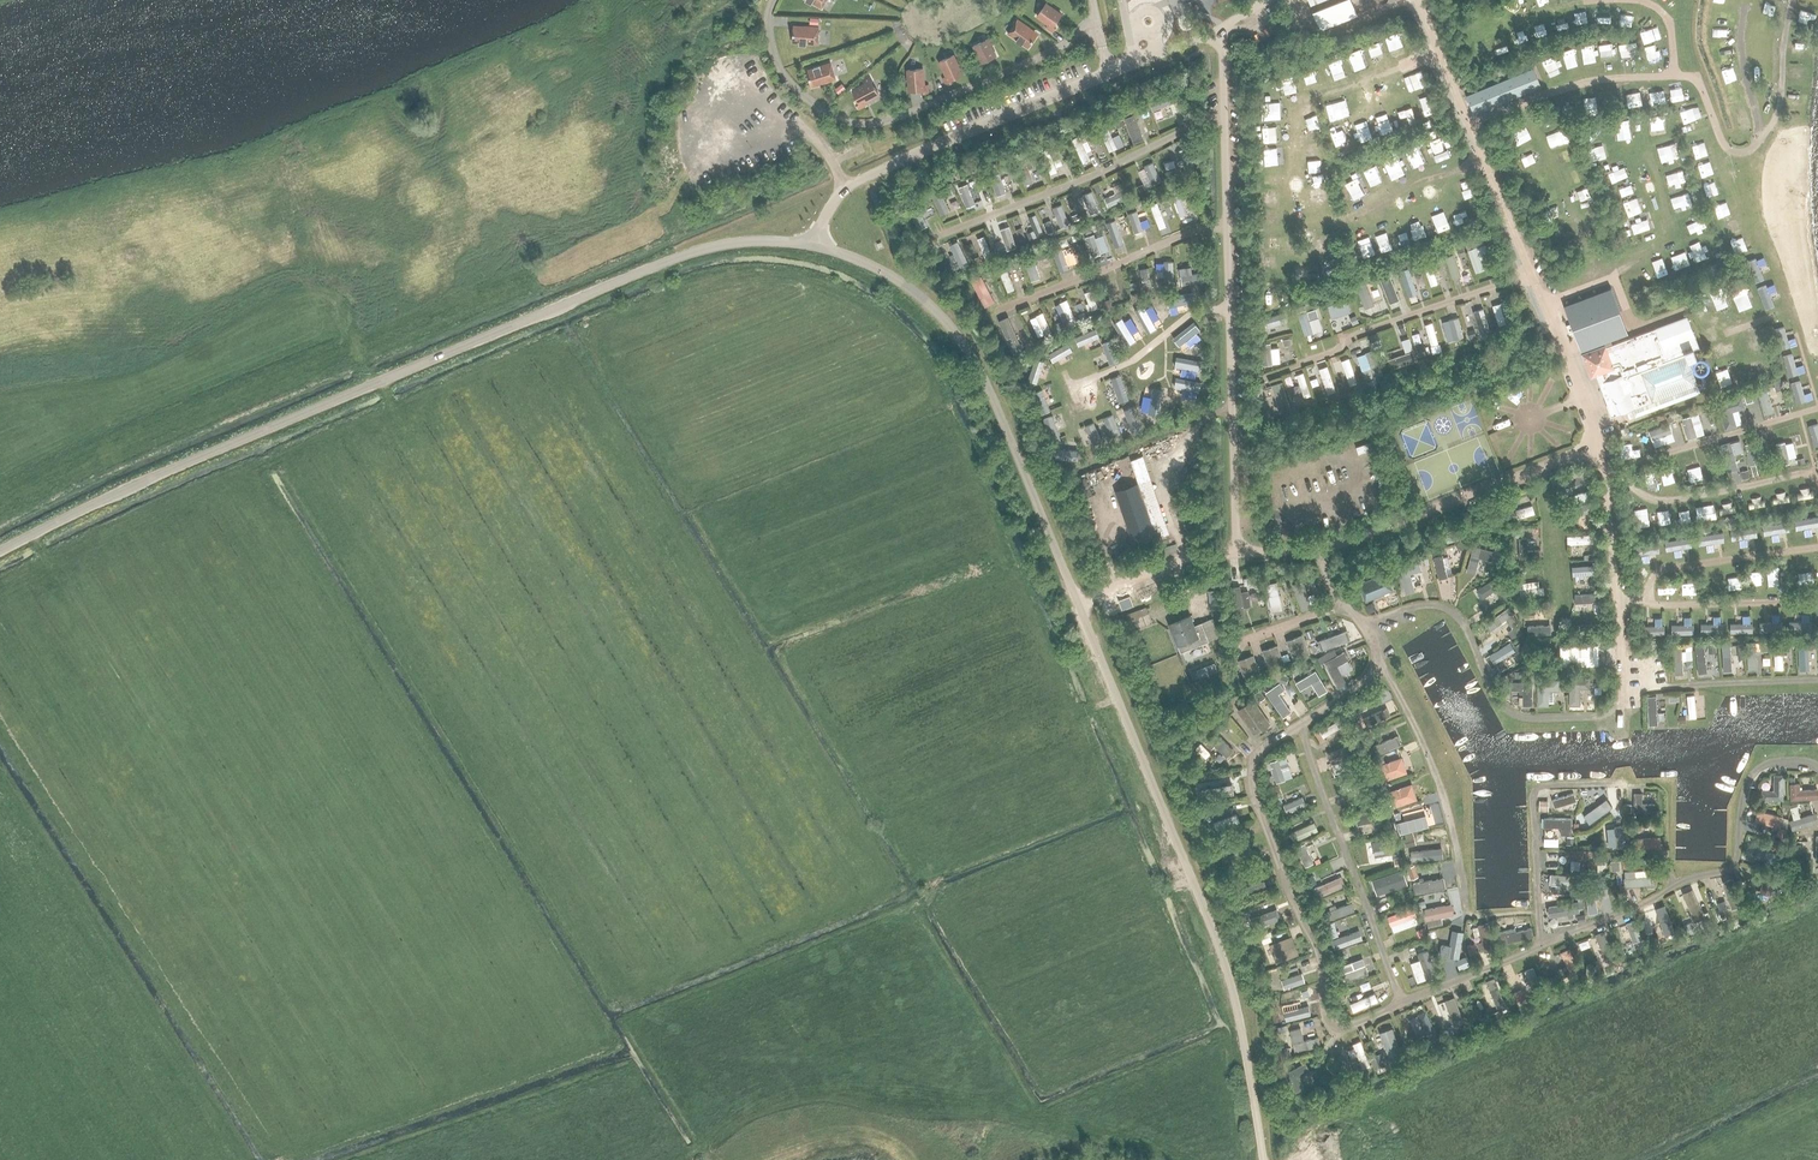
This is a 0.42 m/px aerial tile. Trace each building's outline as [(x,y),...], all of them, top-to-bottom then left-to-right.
[(1310,5),(1313,12),(1312,12),(1319,30),(1357,16),(1351,0),(1344,0),(1335,3),(1334,0),(1308,0),(1310,5)] [(1037,16),(1049,24),(1046,27),(1052,32),(1056,27),(1054,25),(1061,14),(1046,3),(1037,16)] [(1611,20),(1610,11),(1601,12),(1602,21),(1611,20)] [(1018,19),(1008,33),(1017,40),(1016,40),(1022,44),(1022,43),(1028,48),(1037,35),(1029,30),(1031,28),(1018,19)] [(819,27),(803,26),(803,28),(794,28),(793,43),(800,43),(800,44),(806,44),(807,44),(817,44),(819,27)] [(991,37),(974,46),(980,58),(976,60),(980,67),(985,64),(984,62),(996,56),(991,45),(994,43),(991,37)] [(1615,42),(1601,42),(1601,58),(1615,57),(1615,42)] [(1562,51),(1567,66),(1580,62),(1575,47),(1562,51)] [(1557,53),(1544,57),(1548,75),(1561,72),(1557,53)] [(954,55),(939,61),(947,76),(943,78),(946,85),(952,82),(950,79),(963,74),(954,55)] [(836,79),(831,63),(820,66),(820,65),(814,67),(814,68),(807,70),(812,84),(820,82),(821,84),(836,79)] [(1534,68),(1466,96),(1473,114),(1474,114),(1541,87),(1534,68)] [(923,69),(907,70),(909,91),(923,90),(923,93),(929,92),(928,85),(924,85),(923,69)] [(879,94),(869,77),(863,80),(865,83),(853,90),(859,102),(856,103),(859,109),(866,105),(864,102),(879,94)] [(842,84),(835,89),(839,94),(846,89),(842,84)] [(1181,90),(1176,92),(1179,99),(1184,97),(1181,90)] [(1173,93),(1152,99),(1155,110),(1176,103),(1173,93)] [(1437,100),(1418,105),(1420,112),(1431,110),(1432,117),(1440,115),(1437,100)] [(1146,104),(1139,107),(1141,113),(1149,109),(1146,104)] [(1415,107),(1406,110),(1411,124),(1419,122),(1415,107)] [(1135,143),(1145,140),(1139,114),(1128,117),(1135,143)] [(1119,115),(1112,118),(1117,127),(1123,124),(1119,115)] [(1109,123),(1100,127),(1111,152),(1120,148),(1109,123)] [(1553,147),(1572,141),(1568,128),(1549,134),(1553,147)] [(1094,129),(1087,132),(1089,138),(1096,135),(1094,129)] [(1436,139),(1426,144),(1432,155),(1442,149),(1436,139)] [(1054,148),(1056,153),(1064,150),(1062,145),(1054,148)] [(1185,171),(1196,169),(1194,147),(1182,149),(1185,171)] [(1029,157),(1025,158),(1025,157),(1016,160),(1025,185),(1033,182),(1029,169),(1033,168),(1029,157)] [(1175,159),(1165,162),(1167,170),(1177,167),(1175,159)] [(1153,163),(1144,167),(1145,169),(1153,185),(1161,182),(1153,163)] [(1364,170),(1368,181),(1380,177),(1376,166),(1364,170)] [(1710,182),(1713,195),(1720,194),(1716,180),(1710,182)] [(1114,185),(1117,192),(1105,197),(1108,206),(1130,198),(1124,182),(1114,185)] [(1143,184),(1137,187),(1140,193),(1145,190),(1143,184)] [(953,187),(947,190),(949,195),(956,192),(953,187)] [(1086,191),(1091,209),(1099,207),(1094,189),(1086,191)] [(1195,189),(1186,192),(1188,198),(1197,195),(1195,189)] [(943,216),(953,212),(945,191),(935,195),(943,216)] [(1183,193),(1173,196),(1180,218),(1190,215),(1183,193)] [(1167,195),(1161,197),(1163,204),(1170,202),(1167,195)] [(929,197),(922,200),(925,205),(932,202),(929,197)] [(1065,204),(1056,206),(1060,227),(1069,225),(1065,204)] [(1161,230),(1169,226),(1159,204),(1151,207),(1161,230)] [(1428,213),(1436,232),(1450,227),(1443,208),(1428,213)] [(1030,240),(1044,234),(1036,214),(1029,217),(1034,230),(1027,233),(1030,240)] [(1138,214),(1129,216),(1136,238),(1145,235),(1138,214)] [(1731,235),(1744,229),(1739,219),(1727,225),(1731,235)] [(1103,221),(1096,224),(1098,230),(1105,228),(1103,221)] [(1011,224),(1003,226),(1012,250),(1020,247),(1011,224)] [(1055,231),(1052,226),(1045,229),(1048,234),(1055,231)] [(1111,229),(1116,246),(1124,244),(1118,227),(1111,229)] [(1491,234),(1484,236),(1487,242),(1493,240),(1491,234)] [(979,237),(984,260),(993,258),(988,236),(979,237)] [(1477,247),(1485,244),(1482,237),(1465,243),(1475,273),(1484,270),(1477,247)] [(951,245),(960,270),(972,265),(962,240),(951,245)] [(1059,240),(1050,243),(1052,249),(1060,247),(1059,240)] [(1062,255),(1070,253),(1067,246),(1053,251),(1060,271),(1067,269),(1062,255)] [(1463,247),(1456,249),(1459,257),(1466,255),(1463,247)] [(1454,278),(1464,275),(1457,253),(1447,256),(1454,278)] [(1441,254),(1434,256),(1436,264),(1444,261),(1441,254)] [(979,256),(972,259),(975,266),(982,262),(979,256)] [(1033,281),(1043,278),(1036,256),(1026,260),(1033,281)] [(1434,260),(1425,262),(1430,286),(1439,284),(1434,260)] [(1416,261),(1409,264),(1411,270),(1418,267),(1416,261)] [(1143,292),(1153,291),(1152,266),(1142,266),(1143,292)] [(1206,282),(1205,272),(1194,274),(1193,266),(1182,267),(1185,285),(1206,282)] [(1396,270),(1389,273),(1391,278),(1398,275),(1396,270)] [(1423,272),(1417,273),(1419,283),(1426,281),(1423,272)] [(1376,273),(1369,275),(1371,281),(1378,278),(1376,273)] [(1398,298),(1389,276),(1382,279),(1391,301),(1398,298)] [(1115,298),(1128,295),(1125,277),(1111,280),(1115,298)] [(1383,294),(1381,287),(1372,291),(1367,277),(1357,281),(1367,308),(1377,304),(1375,297),(1383,294)] [(1611,288),(1564,305),(1564,306),(1565,305),(1582,351),(1581,351),(1604,342),(1606,345),(1606,347),(1612,345),(1611,340),(1628,333),(1611,288)] [(1090,311),(1100,308),(1094,289),(1084,293),(1090,311)] [(1198,303),(1198,293),(1168,294),(1169,304),(1198,303)] [(1329,300),(1334,318),(1354,312),(1349,294),(1329,300)] [(1110,299),(1103,301),(1105,310),(1112,308),(1110,299)] [(1071,300),(1058,303),(1064,326),(1077,322),(1071,300)] [(1508,327),(1518,324),(1512,300),(1502,302),(1508,327)] [(1149,335),(1159,329),(1146,304),(1136,310),(1149,335)] [(1310,321),(1319,318),(1316,309),(1307,312),(1310,321)] [(1031,318),(1040,338),(1054,331),(1045,312),(1031,318)] [(1268,312),(1269,325),(1288,324),(1288,312),(1268,312)] [(1139,340),(1122,314),(1112,320),(1130,346),(1139,340)] [(1026,348),(1017,315),(1003,318),(1012,351),(1026,348)] [(1457,339),(1465,337),(1462,315),(1453,317),(1457,339)] [(1356,316),(1350,318),(1353,325),(1359,323),(1356,316)] [(1612,345),(1606,347),(1606,345),(1582,354),(1591,378),(1603,373),(1606,381),(1603,382),(1611,403),(1607,405),(1611,417),(1632,409),(1635,417),(1701,392),(1689,361),(1697,358),(1693,349),(1699,347),(1688,317),(1612,345)] [(1175,338),(1182,347),(1205,328),(1198,320),(1175,338)] [(1060,321),(1054,324),(1057,332),(1064,329),(1060,321)] [(1427,324),(1432,345),(1440,343),(1436,322),(1427,324)] [(1404,325),(1398,327),(1401,334),(1407,331),(1404,325)] [(1782,349),(1793,346),(1787,325),(1776,328),(1782,349)] [(1096,328),(1077,336),(1082,349),(1101,341),(1096,328)] [(1474,329),(1467,331),(1470,339),(1476,337),(1474,329)] [(1376,333),(1368,336),(1371,345),(1379,342),(1376,333)] [(1452,337),(1446,339),(1449,347),(1455,345),(1452,337)] [(1280,346),(1295,345),(1294,338),(1279,339),(1280,346)] [(1105,344),(1111,366),(1121,363),(1114,342),(1105,344)] [(1414,342),(1406,343),(1409,357),(1416,356),(1414,342)] [(1423,343),(1415,345),(1418,353),(1425,351),(1423,343)] [(1731,343),(1716,347),(1719,357),(1734,353),(1731,343)] [(1282,347),(1273,348),(1275,364),(1284,363),(1282,347)] [(1365,381),(1382,375),(1374,350),(1365,353),(1370,368),(1362,371),(1365,381)] [(1790,376),(1801,374),(1796,352),(1785,355),(1790,376)] [(1203,370),(1204,359),(1177,357),(1176,368),(1203,370)] [(1352,357),(1343,360),(1351,386),(1360,383),(1352,357)] [(1031,379),(1041,382),(1047,361),(1037,358),(1031,379)] [(1322,367),(1327,394),(1337,392),(1332,365),(1322,367)] [(1306,372),(1295,375),(1303,398),(1313,395),(1306,372)] [(1120,398),(1130,395),(1123,374),(1105,380),(1110,397),(1118,394),(1120,398)] [(1179,376),(1176,386),(1201,392),(1203,383),(1179,376)] [(1799,404),(1816,399),(1814,391),(1807,393),(1803,379),(1793,382),(1799,404)] [(1284,381),(1273,385),(1284,415),(1296,410),(1284,381)] [(1770,386),(1760,388),(1767,415),(1776,412),(1770,386)] [(1161,411),(1164,389),(1154,387),(1150,410),(1161,411)] [(1360,388),(1351,391),(1354,398),(1362,395),(1360,388)] [(1046,390),(1037,393),(1043,414),(1052,412),(1046,390)] [(1753,402),(1751,394),(1744,396),(1746,404),(1753,402)] [(1312,398),(1304,401),(1307,408),(1315,406),(1312,398)] [(1133,403),(1116,410),(1124,428),(1141,421),(1133,403)] [(1710,405),(1703,407),(1705,414),(1712,412),(1710,405)] [(1114,437),(1123,434),(1115,413),(1106,417),(1114,437)] [(1267,413),(1259,415),(1261,423),(1269,420),(1267,413)] [(1685,417),(1690,439),(1707,435),(1702,414),(1685,417)] [(1052,439),(1062,436),(1055,416),(1045,419),(1052,439)] [(1078,428),(1085,446),(1103,439),(1096,421),(1078,428)] [(1655,439),(1675,432),(1671,423),(1652,429),(1655,439)] [(1810,425),(1815,447),(1817,446),(1817,423),(1810,425)] [(1788,441),(1777,443),(1782,464),(1793,462),(1788,441)] [(1728,459),(1736,457),(1732,442),(1724,444),(1728,459)] [(1747,443),(1750,465),(1762,463),(1758,442),(1747,443)] [(1742,479),(1750,478),(1748,470),(1740,472),(1742,479)] [(1092,495),(1085,477),(1071,482),(1078,501),(1092,495)] [(1157,538),(1138,483),(1115,491),(1134,546),(1157,538)] [(1583,493),(1585,501),(1591,499),(1589,491),(1583,493)] [(1498,503),(1496,511),(1507,514),(1509,506),(1498,503)] [(1521,519),(1538,513),(1536,504),(1518,510),(1521,519)] [(1568,514),(1580,514),(1579,506),(1567,506),(1568,514)] [(1796,522),(1799,532),(1817,527),(1817,524),(1816,516),(1796,522)] [(1591,518),(1587,526),(1592,529),(1596,520),(1591,518)] [(1789,523),(1769,525),(1769,536),(1790,534),(1789,523)] [(1515,525),(1511,535),(1519,538),(1523,528),(1515,525)] [(1742,528),(1742,540),(1763,539),(1762,527),(1742,528)] [(1715,544),(1736,543),(1735,531),(1715,532),(1715,544)] [(1597,534),(1570,535),(1570,544),(1597,543),(1597,534)] [(1687,539),(1688,549),(1709,547),(1707,536),(1687,539)] [(1540,550),(1528,551),(1527,538),(1519,538),(1520,560),(1541,559),(1540,550)] [(1460,540),(1456,546),(1462,551),(1466,545),(1460,540)] [(1659,542),(1660,552),(1680,551),(1680,540),(1659,542)] [(1497,544),(1495,551),(1502,553),(1504,546),(1497,544)] [(1491,561),(1494,551),(1473,546),(1466,572),(1475,574),(1479,558),(1491,561)] [(1416,554),(1395,560),(1405,593),(1414,590),(1409,574),(1421,570),(1416,554)] [(1438,556),(1441,578),(1453,577),(1449,554),(1438,556)] [(1575,568),(1576,575),(1586,574),(1586,573),(1596,572),(1595,565),(1575,568)] [(1516,575),(1522,578),(1527,571),(1521,567),(1516,575)] [(1365,602),(1393,590),(1386,572),(1358,584),(1365,602)] [(1313,575),(1303,579),(1305,584),(1315,580),(1313,575)] [(1499,595),(1508,589),(1499,575),(1476,591),(1482,599),(1496,590),(1499,595)] [(1244,579),(1245,586),(1257,585),(1256,577),(1244,579)] [(1601,579),(1593,580),(1594,592),(1602,591),(1601,579)] [(1522,582),(1523,596),(1547,595),(1547,586),(1542,587),(1542,581),(1522,582)] [(1278,582),(1268,585),(1276,612),(1286,609),(1278,582)] [(1241,592),(1240,586),(1235,586),(1231,588),(1235,618),(1240,618),(1244,616),(1243,607),(1247,607),(1251,606),(1249,591),(1244,591),(1241,592)] [(1507,591),(1500,596),(1505,603),(1511,599),(1507,591)] [(1130,596),(1119,601),(1122,610),(1134,606),(1130,596)] [(1210,603),(1211,610),(1223,608),(1223,602),(1210,603)] [(1512,615),(1514,614),(1508,607),(1485,624),(1490,631),(1506,620),(1512,628),(1518,623),(1512,615)] [(1534,610),(1523,610),(1524,618),(1535,618),(1534,610)] [(1812,630),(1811,613),(1804,614),(1805,620),(1790,621),(1790,631),(1812,630)] [(1775,614),(1775,621),(1760,621),(1760,632),(1784,631),(1784,614),(1775,614)] [(1182,618),(1170,623),(1171,626),(1178,644),(1181,652),(1200,644),(1220,636),(1213,618),(1202,623),(1202,622),(1194,625),(1190,615),(1182,618)] [(1597,615),(1594,622),(1601,626),(1605,619),(1597,615)] [(1724,633),(1723,615),(1715,616),(1715,623),(1701,623),(1701,634),(1724,633)] [(1753,632),(1753,615),(1744,615),(1745,622),(1730,622),(1731,633),(1753,632)] [(1695,616),(1687,617),(1687,623),(1672,624),(1673,634),(1696,634),(1695,616)] [(1657,618),(1658,625),(1648,626),(1649,635),(1667,634),(1666,617),(1657,618)] [(1553,624),(1530,625),(1530,635),(1553,634),(1553,624)] [(1514,628),(1508,633),(1512,639),(1518,634),(1514,628)] [(1311,629),(1304,632),(1306,639),(1314,636),(1311,629)] [(1323,649),(1353,640),(1350,630),(1320,640),(1323,649)] [(1294,660),(1309,654),(1302,635),(1286,641),(1294,660)] [(1787,639),(1787,647),(1795,647),(1794,639),(1787,639)] [(1775,640),(1776,669),(1786,669),(1786,660),(1792,660),(1791,650),(1784,650),(1784,640),(1775,640)] [(1810,657),(1816,657),(1815,649),(1809,649),(1808,641),(1800,642),(1801,669),(1810,668),(1810,657)] [(1769,642),(1760,643),(1760,652),(1770,651),(1769,642)] [(1520,643),(1514,647),(1518,653),(1524,649),(1520,643)] [(1724,671),(1735,670),(1734,654),(1742,654),(1741,643),(1723,644),(1724,671)] [(1269,670),(1285,664),(1278,645),(1262,650),(1269,670)] [(1599,666),(1598,645),(1560,646),(1560,667),(1599,666)] [(1334,650),(1317,658),(1320,664),(1324,662),(1337,655),(1334,650)] [(1337,666),(1349,659),(1345,651),(1337,655),(1324,662),(1338,687),(1346,683),(1337,666)] [(1749,653),(1750,670),(1760,669),(1759,653),(1749,653)] [(1245,680),(1260,674),(1254,655),(1238,660),(1245,680)] [(1311,662),(1302,667),(1306,673),(1314,667),(1311,662)] [(1197,669),(1200,677),(1217,671),(1214,663),(1197,669)] [(1319,696),(1328,691),(1316,671),(1295,683),(1300,691),(1311,684),(1319,696)] [(1279,673),(1276,681),(1286,685),(1289,677),(1279,673)] [(1590,689),(1590,678),(1569,678),(1569,706),(1580,706),(1580,689),(1590,689)] [(1601,678),(1592,678),(1592,687),(1601,687),(1601,678)] [(1549,692),(1559,692),(1559,680),(1537,680),(1537,707),(1549,706),(1549,692)] [(1532,705),(1532,682),(1511,682),(1511,690),(1520,690),(1520,694),(1523,694),(1523,705),(1532,705)] [(1285,690),(1280,683),(1279,683),(1265,693),(1283,718),(1292,712),(1279,694),(1285,690)] [(1260,701),(1265,697),(1257,686),(1252,690),(1260,701)] [(1690,695),(1691,717),(1699,717),(1698,694),(1690,695)] [(1661,724),(1660,695),(1651,695),(1652,724),(1661,724)] [(1262,730),(1271,724),(1253,699),(1237,710),(1253,734),(1261,729),(1262,730)] [(1369,723),(1391,716),(1387,703),(1364,710),(1369,723)] [(1321,729),(1325,737),(1341,728),(1337,720),(1321,729)] [(1372,730),(1363,734),(1366,742),(1375,739),(1372,730)] [(1223,732),(1208,741),(1220,761),(1235,752),(1223,732)] [(1400,735),(1383,742),(1387,751),(1404,745),(1400,735)] [(1331,764),(1355,757),(1351,745),(1327,752),(1331,764)] [(1383,755),(1371,759),(1374,766),(1385,762),(1383,755)] [(1289,756),(1272,761),(1278,782),(1295,777),(1289,756)] [(1354,760),(1357,767),(1365,764),(1362,757),(1354,760)] [(1382,782),(1407,773),(1402,757),(1377,766),(1382,782)] [(1198,767),(1191,768),(1193,776),(1199,774),(1198,767)] [(1274,783),(1272,775),(1265,777),(1268,785),(1274,783)] [(1784,800),(1784,775),(1773,775),(1773,790),(1761,790),(1761,800),(1784,800)] [(1392,790),(1390,782),(1383,785),(1386,792),(1392,790)] [(1232,783),(1200,788),(1201,799),(1233,794),(1232,783)] [(1393,808),(1418,799),(1412,783),(1387,792),(1393,808)] [(1800,790),(1800,783),(1790,784),(1791,800),(1817,799),(1817,789),(1800,790)] [(1270,788),(1273,794),(1281,791),(1278,784),(1270,788)] [(1642,804),(1642,793),(1634,793),(1634,812),(1655,813),(1655,804),(1642,804)] [(1556,804),(1579,802),(1578,794),(1555,796),(1556,804)] [(1287,811),(1306,804),(1303,796),(1284,804),(1287,811)] [(1588,803),(1596,816),(1614,805),(1608,796),(1601,801),(1598,796),(1588,803)] [(1539,801),(1539,811),(1548,811),(1549,801),(1539,801)] [(1214,804),(1202,809),(1205,816),(1217,812),(1214,804)] [(1794,806),(1800,828),(1817,823),(1817,811),(1804,816),(1801,804),(1794,806)] [(1387,810),(1382,812),(1385,824),(1390,822),(1387,810)] [(1783,826),(1785,814),(1760,810),(1758,822),(1783,826)] [(1216,831),(1242,822),(1239,813),(1213,822),(1216,831)] [(1426,815),(1398,822),(1401,833),(1429,826),(1426,815)] [(1625,817),(1615,818),(1618,836),(1627,835),(1625,817)] [(1295,841),(1321,829),(1317,821),(1291,833),(1295,841)] [(1284,823),(1278,825),(1281,831),(1287,828),(1284,823)] [(1627,824),(1628,832),(1636,831),(1635,823),(1627,824)] [(1779,828),(1777,836),(1784,838),(1786,830),(1779,828)] [(1664,846),(1664,836),(1633,838),(1634,848),(1664,846)] [(1404,840),(1406,847),(1416,845),(1414,837),(1404,840)] [(1375,857),(1397,854),(1394,838),(1372,842),(1375,857)] [(1784,845),(1774,842),(1771,850),(1781,853),(1784,845)] [(1413,859),(1446,858),(1446,848),(1413,849),(1413,859)] [(1588,872),(1597,872),(1597,850),(1569,850),(1569,860),(1588,859),(1588,872)] [(1619,861),(1611,862),(1612,871),(1614,871),(1620,870),(1619,861)] [(1414,865),(1407,868),(1411,880),(1418,877),(1414,865)] [(1405,869),(1375,879),(1380,894),(1410,884),(1405,869)] [(1652,875),(1635,877),(1635,870),(1624,871),(1625,879),(1623,879),(1624,888),(1652,885),(1652,875)] [(1771,895),(1777,876),(1765,872),(1759,891),(1771,895)] [(1550,874),(1550,885),(1563,885),(1563,888),(1565,889),(1571,890),(1571,896),(1579,896),(1580,886),(1578,886),(1579,876),(1550,874)] [(1313,875),(1307,878),(1311,886),(1317,883),(1313,875)] [(1326,894),(1348,884),(1344,875),(1322,885),(1326,894)] [(1789,878),(1781,876),(1780,882),(1787,884),(1789,878)] [(1415,894),(1446,888),(1444,877),(1413,883),(1415,894)] [(1732,908),(1743,905),(1737,878),(1726,880),(1732,908)] [(1267,880),(1247,886),(1249,893),(1269,887),(1267,880)] [(1589,885),(1591,907),(1599,907),(1597,885),(1589,885)] [(1329,897),(1324,899),(1327,906),(1332,904),(1329,897)] [(1339,907),(1339,906),(1329,909),(1331,919),(1357,912),(1355,903),(1339,907)] [(1430,919),(1458,916),(1456,903),(1428,907),(1430,919)] [(1551,914),(1582,914),(1582,903),(1551,904),(1551,914)] [(1657,908),(1668,935),(1678,931),(1668,904),(1657,908)] [(1394,926),(1420,915),(1416,906),(1390,916),(1394,926)] [(1279,908),(1252,918),(1256,929),(1284,919),(1279,908)] [(1577,915),(1578,923),(1585,922),(1584,914),(1577,915)] [(1709,918),(1702,921),(1704,928),(1711,925),(1709,918)] [(1501,919),(1492,921),(1494,929),(1503,927),(1501,919)] [(1555,919),(1551,919),(1550,922),(1550,925),(1553,927),(1556,926),(1558,924),(1557,921),(1555,919)] [(1326,925),(1329,932),(1336,929),(1334,922),(1326,925)] [(1692,922),(1683,925),(1685,931),(1694,927),(1692,922)] [(1425,927),(1416,931),(1419,938),(1428,934),(1425,927)] [(1506,930),(1498,932),(1501,944),(1534,936),(1532,928),(1516,932),(1515,928),(1506,930)] [(1363,929),(1338,937),(1340,945),(1366,937),(1363,929)] [(1461,958),(1467,931),(1456,929),(1450,955),(1461,958)] [(1604,956),(1614,954),(1609,931),(1600,933),(1604,956)] [(1271,932),(1260,936),(1263,944),(1272,941),(1270,937),(1272,936),(1271,932)] [(1276,964),(1299,955),(1292,936),(1269,945),(1276,964)] [(1657,936),(1650,938),(1653,945),(1660,943),(1657,936)] [(1474,944),(1467,946),(1469,955),(1477,953),(1474,944)] [(1562,978),(1579,970),(1569,948),(1560,952),(1566,966),(1558,970),(1562,978)] [(1346,949),(1340,951),(1343,959),(1349,957),(1346,949)] [(1406,962),(1430,955),(1429,951),(1405,957),(1406,962)] [(1432,955),(1406,964),(1409,972),(1435,963),(1432,955)] [(1466,956),(1456,961),(1460,969),(1469,965),(1466,956)] [(1363,958),(1343,965),(1348,981),(1369,974),(1363,958)] [(1535,995),(1546,991),(1537,967),(1526,970),(1535,995)] [(1583,971),(1576,974),(1579,981),(1586,978),(1583,971)] [(1288,988),(1308,982),(1305,972),(1285,978),(1288,988)] [(1490,980),(1500,1007),(1508,1004),(1498,977),(1490,980)] [(1522,990),(1512,994),(1516,1002),(1525,998),(1522,990)] [(1343,994),(1338,996),(1341,1003),(1347,1001),(1343,994)] [(1378,994),(1351,1002),(1354,1010),(1381,1002),(1378,994)] [(1461,994),(1453,996),(1459,1019),(1468,1016),(1461,994)] [(1284,1012),(1286,1021),(1310,1015),(1308,1006),(1284,1012)] [(1490,1015),(1492,1021),(1501,1017),(1499,1011),(1490,1015)] [(1423,1028),(1415,1032),(1420,1042),(1437,1033),(1426,1012),(1417,1016),(1423,1028)] [(1449,1024),(1442,1027),(1446,1036),(1453,1034),(1449,1024)] [(1319,1037),(1304,1041),(1301,1028),(1290,1031),(1295,1052),(1321,1046),(1319,1037)] [(1390,1062),(1403,1057),(1392,1028),(1379,1033),(1390,1062)] [(1366,1041),(1350,1044),(1353,1067),(1370,1065),(1366,1041)] [(1417,1046),(1415,1052),(1421,1054),(1424,1048),(1417,1046)] [(1289,1047),(1278,1050),(1280,1058),(1291,1055),(1289,1047)] [(1379,1068),(1386,1066),(1383,1058),(1376,1060),(1379,1068)] [(1277,1067),(1281,1073),(1288,1069),(1284,1062),(1277,1067)] [(1299,1078),(1311,1072),(1305,1062),(1285,1074),(1296,1093),(1305,1088),(1299,1078)]
